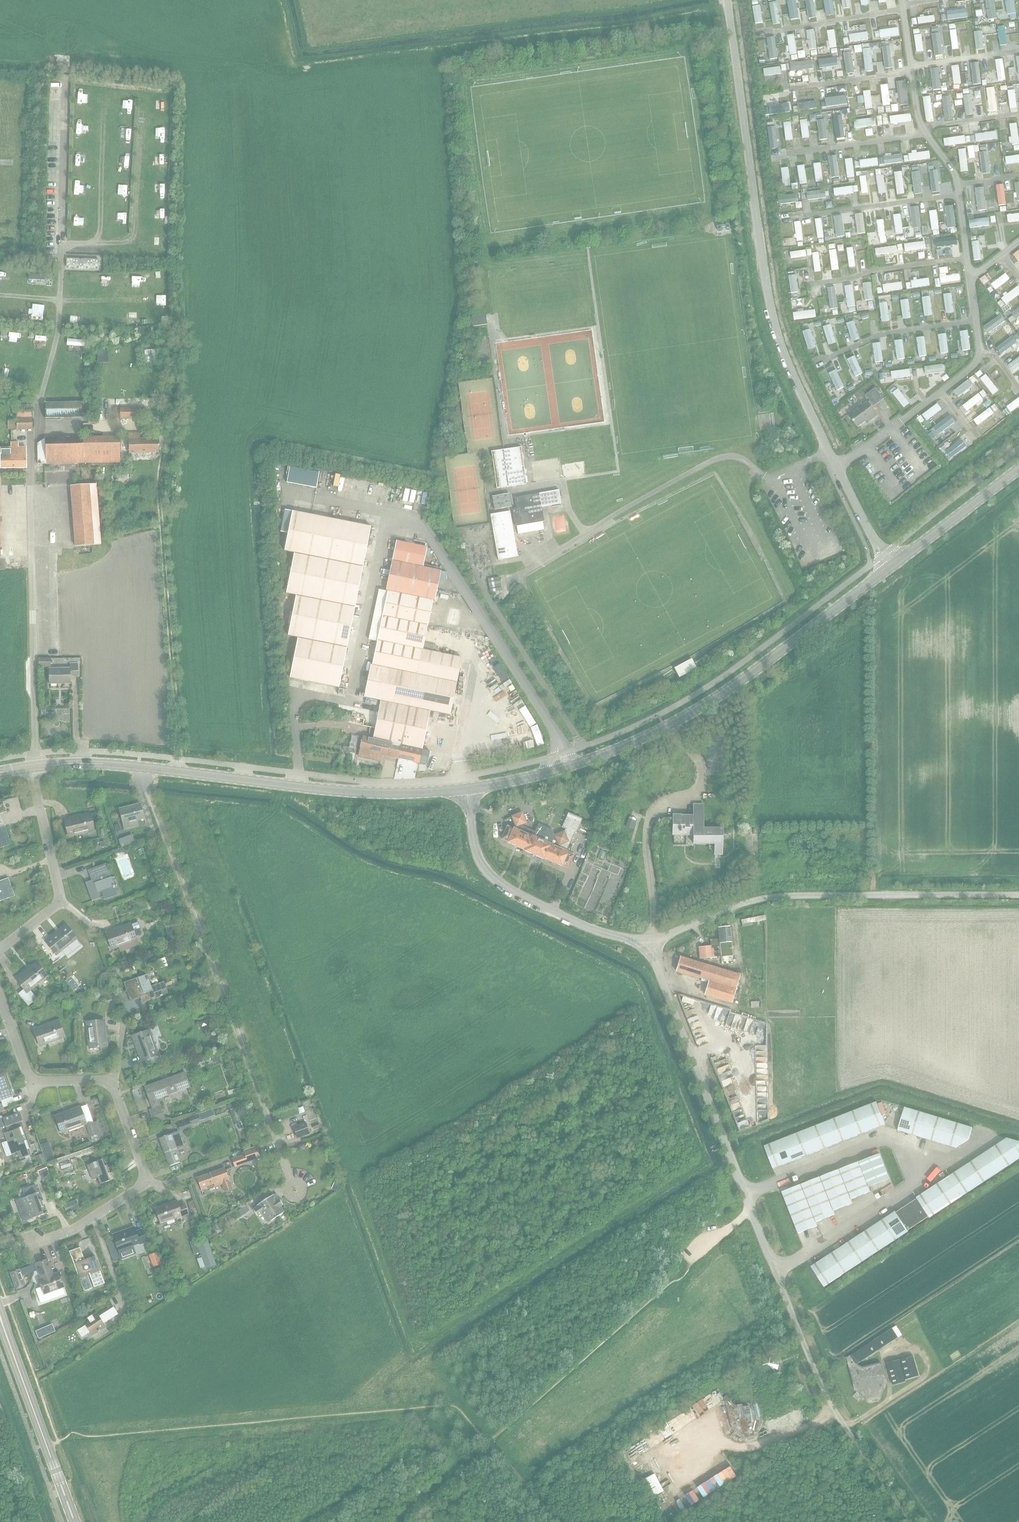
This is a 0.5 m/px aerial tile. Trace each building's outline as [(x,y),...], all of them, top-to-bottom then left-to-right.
[(791,21),(798,20),(795,0),(791,0),(787,0),(791,21)] [(808,14),(815,13),(813,0),(805,0),(808,14)] [(826,12),(832,11),(830,0),(824,0),(826,12)] [(990,16),(996,16),(994,0),(988,0),(990,16)] [(1008,15),(1016,14),(1014,0),(1005,0),(1008,15)] [(769,3),(773,25),(781,24),(777,2),(769,3)] [(755,24),(763,23),(760,6),(752,7),(755,24)] [(948,20),(963,18),(963,12),(947,14),(948,20)] [(934,16),(917,18),(918,24),(935,22),(934,16)] [(1000,46),(1007,45),(1005,26),(998,27),(1000,46)] [(898,28),(879,30),(880,37),(899,35),(898,28)] [(809,50),(817,49),(814,30),(806,31),(809,50)] [(827,31),(829,48),(836,47),(834,30),(827,31)] [(950,31),(952,50),(959,49),(956,30),(950,31)] [(935,52),(941,51),(939,32),(932,33),(935,52)] [(868,39),(867,34),(851,36),(851,42),(868,39)] [(787,36),(790,54),(797,54),(794,35),(787,36)] [(917,52),(923,51),(921,35),(914,35),(917,52)] [(770,57),(777,56),(774,38),(767,39),(770,57)] [(882,48),(885,68),(893,67),(890,47),(882,48)] [(863,49),(866,72),(873,71),(870,48),(863,49)] [(844,53),(847,74),(854,73),(851,52),(844,53)] [(835,59),(818,61),(819,68),(835,66),(835,59)] [(1005,80),(1003,59),(995,60),(998,81),(1005,80)] [(980,81),(978,63),(972,64),(974,82),(980,81)] [(954,84),(961,83),(958,65),(951,66),(954,84)] [(780,67),(763,69),(764,76),(781,74),(780,67)] [(940,86),(939,71),(932,72),(934,87),(940,86)] [(901,105),(908,104),(906,87),(899,88),(901,105)] [(890,106),(888,88),(881,89),(883,107),(890,106)] [(997,111),(994,88),(986,89),(990,112),(997,111)] [(1015,90),(1008,91),(1010,109),(1017,108),(1015,90)] [(873,109),(870,91),(863,92),(866,110),(873,109)] [(971,95),(963,96),(966,116),(973,115),(971,95)] [(930,96),(923,97),(926,120),(933,119),(930,96)] [(847,104),(846,97),(826,100),(827,107),(847,104)] [(949,97),(942,98),(945,118),(952,117),(949,97)] [(817,108),(816,101),(798,104),(799,111),(817,108)] [(790,112),(789,105),(770,108),(771,115),(790,112)] [(911,114),(890,117),(891,124),(912,121),(911,114)] [(840,115),(833,116),(835,134),(843,133),(840,115)] [(824,118),(817,119),(819,136),(826,136),(824,118)] [(874,118),(854,121),(855,128),(875,126),(874,118)] [(807,120),(800,121),(802,139),(809,138),(807,120)] [(791,122),(784,123),(786,141),(793,140),(791,122)] [(775,124),(767,125),(770,143),(777,142),(775,124)] [(1017,124),(1009,124),(1012,145),(1018,144),(1018,141),(1017,124)] [(975,142),(997,139),(996,132),(975,135),(975,142)] [(965,136),(944,139),(944,146),(966,143),(965,136)] [(961,172),(968,171),(966,149),(958,150),(961,172)] [(986,151),(979,152),(982,172),(989,171),(986,151)] [(908,154),(909,161),(930,159),(929,152),(908,154)] [(884,165),(903,162),(902,155),(883,158),(884,165)] [(1006,164),(1018,162),(1018,155),(1005,157),(1006,164)] [(859,161),(860,168),(879,165),(878,158),(859,161)] [(854,177),(852,159),(845,160),(847,178),(854,177)] [(830,162),(832,180),(839,179),(837,161),(830,162)] [(821,163),(813,164),(816,182),(823,181),(821,163)] [(807,183),(804,165),(797,166),(800,184),(807,183)] [(939,188),(936,167),(929,168),(932,189),(939,188)] [(783,187),(791,186),(788,168),(781,169),(783,187)] [(915,194),(922,193),(919,171),(911,172),(915,194)] [(897,195),(904,194),(902,172),(894,173),(897,195)] [(886,193),(883,175),(876,176),(879,194),(886,193)] [(862,194),(868,193),(866,176),(860,177),(862,194)] [(999,206),(1006,205),(1003,185),(996,185),(999,206)] [(853,193),(853,186),(834,189),(834,196),(853,193)] [(818,202),(825,201),(823,191),(806,194),(808,200),(818,199),(818,202)] [(984,194),(978,194),(980,210),(986,210),(984,194)] [(781,204),(797,202),(796,195),(780,197),(781,204)] [(921,231),(918,208),(911,209),(914,232),(921,231)] [(952,208),(945,208),(948,229),(955,228),(952,208)] [(932,230),(939,229),(936,210),(929,212),(932,230)] [(896,234),(903,233),(900,214),(893,215),(896,234)] [(1007,215),(1008,222),(1018,221),(1018,214),(1007,215)] [(866,235),(863,215),(857,216),(860,236),(866,235)] [(842,218),(836,219),(839,234),(845,234),(842,218)] [(969,228),(989,226),(988,218),(968,220),(969,228)] [(824,238),(821,219),(815,219),(818,239),(824,238)] [(877,221),(879,237),(885,237),(883,220),(877,221)] [(803,241),(800,221),(794,222),(797,242),(803,241)] [(953,245),(952,238),(933,241),(934,247),(953,245)] [(904,244),(905,252),(926,249),(925,241),(904,244)] [(982,259),(979,241),(971,242),(974,260),(982,259)] [(876,255),(897,252),(896,246),(875,249),(876,255)] [(849,268),(855,267),(853,248),(847,248),(849,268)] [(806,250),(790,252),(791,258),(806,256),(806,250)] [(836,250),(829,251),(832,271),(839,270),(836,250)] [(818,252),(812,253),(815,273),(821,272),(818,252)] [(66,259),(66,266),(98,267),(98,260),(66,259)] [(991,284),(995,290),(1010,279),(1006,273),(991,284)] [(796,275),(788,276),(790,293),(798,292),(796,275)] [(959,275),(940,277),(941,283),(960,281),(959,275)] [(930,286),(929,278),(911,281),(912,288),(930,286)] [(902,282),(883,285),(884,292),(903,289),(902,282)] [(863,284),(865,301),(872,300),(870,283),(863,284)] [(855,306),(853,285),(845,287),(848,307),(855,306)] [(1001,299),(1005,305),(1018,294),(1018,288),(1018,286),(1001,299)] [(835,287),(827,288),(830,310),(838,309),(835,287)] [(954,312),(951,294),(943,295),(946,313),(954,312)] [(922,297),(924,316),(932,315),(930,297),(922,297)] [(900,301),(903,319),(911,318),(908,300),(900,301)] [(882,322),(890,321),(887,302),(879,303),(882,322)] [(815,310),(793,313),(794,320),(816,317),(815,310)] [(487,325),(485,314),(471,316),(473,327),(487,325)] [(988,332),(1005,320),(1001,315),(985,327),(988,332)] [(860,339),(854,321),(846,324),(852,342),(860,339)] [(829,345),(836,343),(831,325),(823,327),(829,345)] [(816,347),(810,329),(802,332),(808,350),(816,347)] [(960,332),(962,351),(970,350),(968,331),(960,332)] [(941,354),(949,353),(946,334),(938,335),(941,354)] [(924,337),(916,338),(919,357),(927,356),(924,337)] [(1012,337),(995,350),(1000,355),(1016,343),(1012,337)] [(894,341),(897,360),(905,359),(902,340),(894,341)] [(883,362),(881,343),(872,344),(875,363),(883,362)] [(863,373),(855,356),(847,360),(855,377),(863,373)] [(1008,365),(1012,371),(1018,367),(1018,357),(1008,365)] [(925,375),(944,372),(943,365),(924,367),(925,375)] [(892,379),(910,376),(910,369),(891,372),(892,379)] [(829,373),(837,391),(844,387),(836,370),(829,373)] [(993,395),(998,391),(986,375),(980,379),(993,395)] [(972,386),(967,380),(953,391),(958,397),(972,386)] [(874,406),(884,399),(876,387),(865,395),(874,406)] [(892,394),(904,408),(910,404),(898,389),(892,394)] [(978,394),(963,406),(967,411),(982,399),(978,394)] [(1006,407),(1010,412),(1018,406),(1018,398),(1006,407)] [(46,418),(81,417),(81,402),(46,403),(46,418)] [(868,422),(877,415),(868,402),(862,406),(861,405),(848,414),(858,427),(867,420),(868,422)] [(926,421),(941,409),(937,404),(922,415),(926,421)] [(141,413),(146,413),(146,407),(120,408),(121,419),(141,418),(141,413)] [(973,420),(977,426),(993,413),(990,408),(973,420)] [(16,419),(16,430),(33,430),(32,418),(16,419)] [(937,434),(952,423),(947,418),(933,428),(937,434)] [(129,453),(160,452),(160,438),(140,439),(140,433),(129,434),(129,453)] [(36,464),(121,462),(120,436),(46,438),(36,442),(36,464)] [(963,440),(946,453),(950,458),(968,445),(963,440)] [(0,448),(0,458),(2,458),(2,468),(27,467),(27,447),(19,448),(18,443),(11,443),(11,448),(0,448)] [(491,451),(496,488),(526,484),(521,447),(491,451)] [(101,544),(97,484),(72,486),(76,546),(101,544)] [(544,521),(541,507),(561,504),(559,490),(514,497),(516,508),(512,509),(515,526),(544,521)] [(494,510),(511,507),(509,493),(492,496),(494,510)] [(285,510),(280,532),(287,533),(288,532),(314,537),(318,516),(292,511),(285,510)] [(517,557),(510,511),(490,515),(498,560),(517,557)] [(323,538),(327,518),(318,516),(314,537),(323,538)] [(331,540),(335,520),(327,518),(323,538),(331,540)] [(340,542),(344,522),(335,520),(331,540),(340,542)] [(349,543),(353,523),(344,522),(340,542),(349,543)] [(358,545),(362,525),(353,523),(349,543),(358,545)] [(358,545),(367,547),(371,527),(362,525),(358,545)] [(331,540),(323,538),(314,537),(288,532),(287,533),(284,552),(294,554),(363,567),(367,547),(358,545),(349,543),(340,542),(331,540)] [(396,541),(392,561),(420,567),(423,567),(427,547),(396,541)] [(363,567),(294,554),(286,593),(296,595),(355,607),(363,567)] [(389,575),(417,581),(420,567),(392,561),(389,575)] [(420,567),(417,581),(413,597),(433,600),(435,601),(440,571),(423,567),(420,567)] [(386,591),(388,591),(413,597),(417,581),(389,575),(386,591)] [(490,592),(501,590),(499,577),(488,579),(490,592)] [(433,600),(413,597),(388,591),(382,616),(428,625),(433,600)] [(355,607),(296,595),(292,616),(351,628),(355,607)] [(287,637),(297,639),(347,648),(351,628),(292,616),(287,637)] [(423,649),(428,625),(382,616),(377,640),(423,650),(423,649)] [(293,658),(318,663),(343,668),(347,648),(297,639),(293,658)] [(381,701),(387,668),(418,674),(423,650),(377,640),(372,665),(370,665),(363,697),(381,701)] [(423,650),(418,674),(456,682),(462,657),(423,649),(423,650)] [(40,666),(52,666),(52,658),(40,658),(40,666)] [(318,663),(293,658),(289,678),(314,683),(318,663)] [(71,675),(79,675),(79,662),(71,662),(71,668),(50,668),(50,683),(71,683),(71,675)] [(314,683),(339,688),(343,668),(318,663),(314,683)] [(428,750),(422,749),(430,711),(449,715),(456,682),(418,674),(387,668),(381,701),(406,706),(397,744),(401,745),(398,759),(425,764),(428,750)] [(397,744),(406,706),(381,701),(373,739),(397,744)] [(401,745),(397,744),(373,739),(363,736),(359,756),(380,761),(381,755),(398,759),(401,745)] [(136,821),(144,819),(140,806),(133,808),(132,806),(119,809),(124,829),(137,826),(136,821)] [(69,836),(94,830),(90,813),(65,819),(69,836)] [(507,826),(502,839),(508,841),(507,842),(525,850),(525,851),(543,859),(544,858),(561,866),(562,865),(568,868),(573,855),(567,852),(568,852),(566,851),(574,832),(576,833),(581,820),(567,814),(562,827),(565,828),(564,832),(555,836),(552,830),(538,823),(534,831),(531,830),(523,826),(522,823),(525,822),(521,813),(512,817),(516,826),(515,828),(514,828),(513,828),(507,826)] [(721,854),(721,843),(721,829),(702,829),(702,815),(673,815),(673,834),(694,834),(694,843),(714,843),(714,854),(721,854)] [(632,829),(636,819),(629,817),(625,827),(632,829)] [(11,844),(5,826),(0,828),(0,848),(11,844)] [(135,843),(132,835),(118,840),(121,848),(135,843)] [(92,900),(104,896),(105,899),(117,895),(106,864),(88,870),(92,880),(85,882),(92,900)] [(15,896),(8,878),(0,881),(0,901),(15,896)] [(116,947),(136,939),(135,936),(141,934),(139,928),(140,928),(138,922),(131,925),(130,923),(106,932),(110,945),(99,949),(106,967),(121,961),(116,947)] [(56,955),(77,938),(66,924),(45,941),(56,955)] [(717,928),(719,939),(710,940),(711,945),(699,947),(700,959),(732,955),(729,927),(717,928)] [(676,971),(687,974),(709,981),(704,994),(730,1002),(739,974),(681,956),(676,971)] [(37,962),(22,974),(16,979),(25,989),(18,994),(28,1006),(37,999),(29,990),(47,975),(37,962)] [(164,981),(157,984),(151,986),(147,974),(124,983),(131,1000),(141,997),(143,1003),(168,993),(164,981)] [(90,1048),(107,1047),(104,1020),(87,1022),(90,1048)] [(40,1046),(65,1037),(59,1021),(34,1030),(40,1046)] [(142,1061),(158,1055),(149,1030),(133,1036),(142,1061)] [(12,1097),(4,1073),(0,1074),(0,1101),(12,1097)] [(184,1073),(179,1075),(145,1087),(153,1109),(149,1110),(151,1117),(163,1112),(160,1106),(158,1098),(189,1087),(184,1073)] [(858,1109),(866,1132),(885,1124),(876,1102),(858,1109)] [(917,1136),(924,1113),(905,1107),(898,1130),(917,1136)] [(61,1133),(85,1124),(80,1108),(55,1116),(61,1133)] [(224,1108),(199,1117),(201,1122),(226,1113),(224,1108)] [(858,1109),(839,1117),(848,1139),(866,1132),(858,1109)] [(0,1119),(0,1128),(5,1126),(8,1132),(4,1134),(7,1141),(2,1143),(7,1156),(12,1155),(17,1153),(19,1160),(28,1156),(31,1155),(29,1149),(26,1141),(23,1134),(21,1128),(12,1131),(11,1126),(19,1123),(16,1113),(0,1119)] [(943,1119),(924,1113),(917,1136),(936,1142),(943,1119)] [(188,1118),(189,1121),(178,1125),(181,1131),(192,1127),(191,1125),(199,1122),(197,1115),(188,1118)] [(839,1117),(820,1124),(829,1146),(848,1139),(839,1117)] [(972,1128),(943,1119),(936,1142),(956,1148),(969,1139),(972,1128)] [(98,1121),(93,1123),(97,1135),(99,1140),(104,1138),(98,1121)] [(293,1126),(297,1138),(309,1133),(304,1122),(293,1126)] [(90,1137),(97,1135),(93,1123),(86,1126),(90,1137)] [(829,1146),(820,1124),(802,1131),(811,1154),(829,1146)] [(802,1131),(783,1139),(792,1161),(811,1154),(802,1131)] [(175,1150),(178,1148),(184,1146),(180,1136),(179,1132),(159,1138),(169,1166),(179,1163),(175,1150)] [(1007,1138),(983,1153),(997,1173),(1018,1159),(1018,1142),(1007,1138)] [(792,1161),(783,1139),(764,1146),(773,1168),(792,1161)] [(245,1155),(232,1159),(235,1167),(247,1162),(259,1158),(255,1147),(243,1151),(245,1155)] [(879,1153),(858,1162),(868,1187),(889,1179),(879,1153)] [(967,1164),(980,1184),(997,1173),(983,1153),(967,1164)] [(100,1184),(110,1181),(107,1174),(110,1173),(107,1165),(104,1166),(102,1160),(88,1165),(93,1179),(98,1177),(100,1184)] [(839,1169),(851,1199),(870,1191),(868,1187),(858,1162),(839,1169)] [(967,1164),(950,1175),(963,1195),(980,1184),(967,1164)] [(48,1173),(45,1166),(27,1172),(29,1180),(48,1173)] [(228,1188),(231,1187),(224,1168),(197,1178),(200,1188),(213,1184),(215,1187),(226,1183),(228,1188)] [(820,1177),(833,1210),(852,1203),(851,1199),(839,1169),(820,1177)] [(933,1186),(947,1206),(963,1195),(950,1175),(933,1186)] [(833,1210),(820,1177),(801,1184),(816,1222),(835,1214),(833,1210)] [(24,1221),(44,1214),(42,1207),(44,1206),(41,1199),(39,1199),(37,1193),(39,1192),(36,1183),(24,1187),(27,1195),(16,1199),(24,1221)] [(782,1192),(798,1233),(817,1226),(816,1222),(801,1184),(782,1192)] [(916,1197),(930,1217),(947,1206),(933,1186),(916,1197)] [(268,1222),(284,1212),(281,1206),(283,1204),(279,1198),(277,1200),(273,1195),(257,1205),(258,1206),(253,1209),(257,1216),(262,1213),(268,1222)] [(930,1217),(916,1197),(917,1198),(905,1206),(917,1224),(929,1217),(930,1218),(930,1217)] [(76,1200),(63,1205),(66,1213),(79,1208),(76,1200)] [(182,1217),(188,1215),(184,1203),(178,1205),(176,1200),(155,1208),(161,1224),(182,1216),(182,1217)] [(895,1212),(908,1232),(908,1231),(908,1230),(917,1224),(905,1206),(896,1212),(895,1211),(895,1212)] [(895,1212),(878,1222),(891,1243),(908,1232),(895,1212)] [(891,1243),(878,1222),(861,1233),(875,1254),(891,1243)] [(116,1242),(109,1245),(115,1262),(136,1255),(133,1246),(140,1244),(146,1242),(142,1230),(136,1232),(134,1228),(113,1235),(116,1242)] [(845,1244),(858,1265),(875,1254),(861,1233),(845,1244)] [(207,1239),(196,1243),(205,1269),(216,1265),(207,1239)] [(828,1255),(841,1275),(858,1265),(845,1244),(828,1255)] [(94,1288),(105,1284),(95,1257),(84,1260),(80,1248),(69,1252),(79,1279),(80,1279),(84,1291),(92,1288),(88,1276),(89,1275),(94,1288)] [(156,1253),(149,1255),(153,1267),(160,1264),(156,1253)] [(828,1255),(811,1267),(824,1287),(841,1275),(828,1255)] [(44,1295),(65,1288),(59,1272),(53,1275),(48,1260),(36,1264),(41,1279),(39,1280),(44,1295)] [(15,1288),(25,1285),(19,1270),(10,1273),(15,1288)] [(104,1323),(118,1314),(114,1307),(99,1316),(97,1313),(92,1316),(92,1315),(87,1318),(88,1319),(83,1322),(85,1326),(77,1331),(82,1337),(90,1332),(92,1336),(106,1327),(104,1323)] [(880,1398),(886,1381),(882,1366),(882,1365),(881,1364),(880,1363),(879,1363),(878,1363),(862,1367),(857,1365),(898,1338),(892,1328),(847,1358),(855,1389),(868,1401),(880,1398)] [(900,1360),(906,1380),(919,1376),(913,1356),(900,1360)] [(906,1382),(900,1360),(887,1364),(893,1385),(906,1382)] [(756,1438),(763,1421),(759,1406),(759,1405),(759,1404),(758,1403),(757,1403),(756,1403),(755,1403),(739,1407),(734,1404),(728,1395),(724,1397),(732,1428),(745,1440),(756,1438)]
